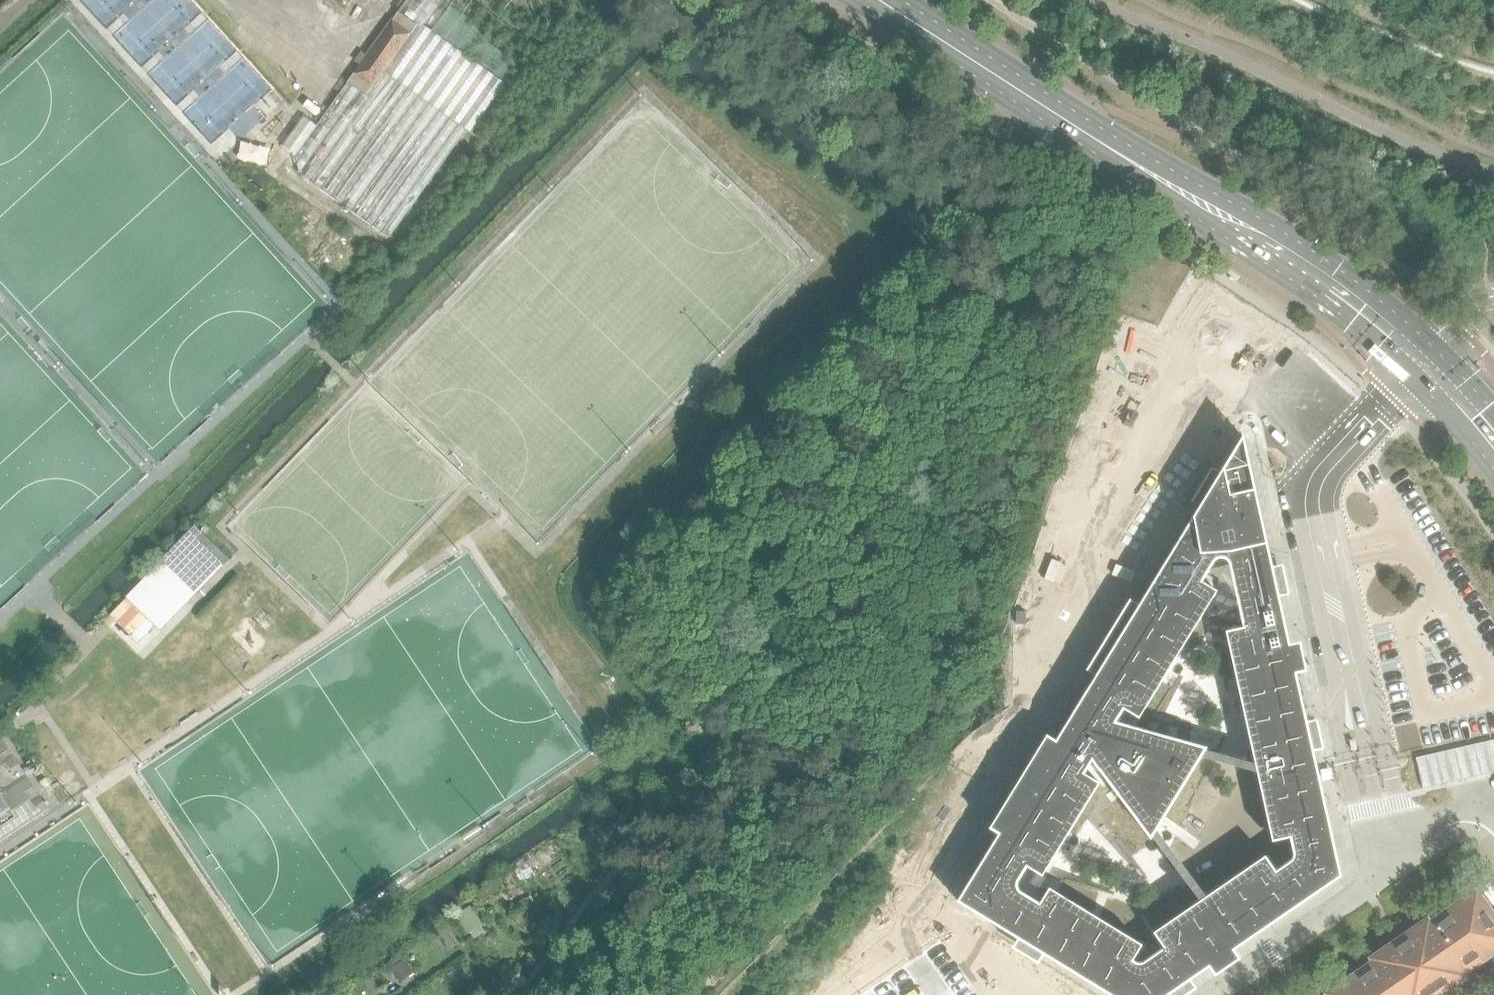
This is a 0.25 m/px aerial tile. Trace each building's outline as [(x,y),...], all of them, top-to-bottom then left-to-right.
[(429,29),(422,24),(441,0),(405,0),(376,41),(294,154),(296,156),(300,173),(391,238),(465,130),(467,132),(503,84),(429,29)] [(346,9),(352,0),(333,0),(346,9)] [(147,27),(138,36),(151,49),(160,40),(147,27)] [(493,167),(509,145),(489,130),(473,152),(493,167)] [(1111,994),(1166,994),(1339,876),(1317,774),(1243,438),(1057,743),(960,901),(1111,994)] [(196,525),(189,532),(223,565),(230,558),(198,527),(196,525)] [(190,600),(223,565),(189,532),(155,566),(190,600)] [(47,809),(3,743),(0,745),(0,841),(35,818),(47,809)] [(1476,891),(1429,924),(1427,920),(1372,958),(1375,962),(1327,994),(1328,994),(1438,994),(1466,976),(1464,972),(1493,951),(1493,917),(1476,891)]
